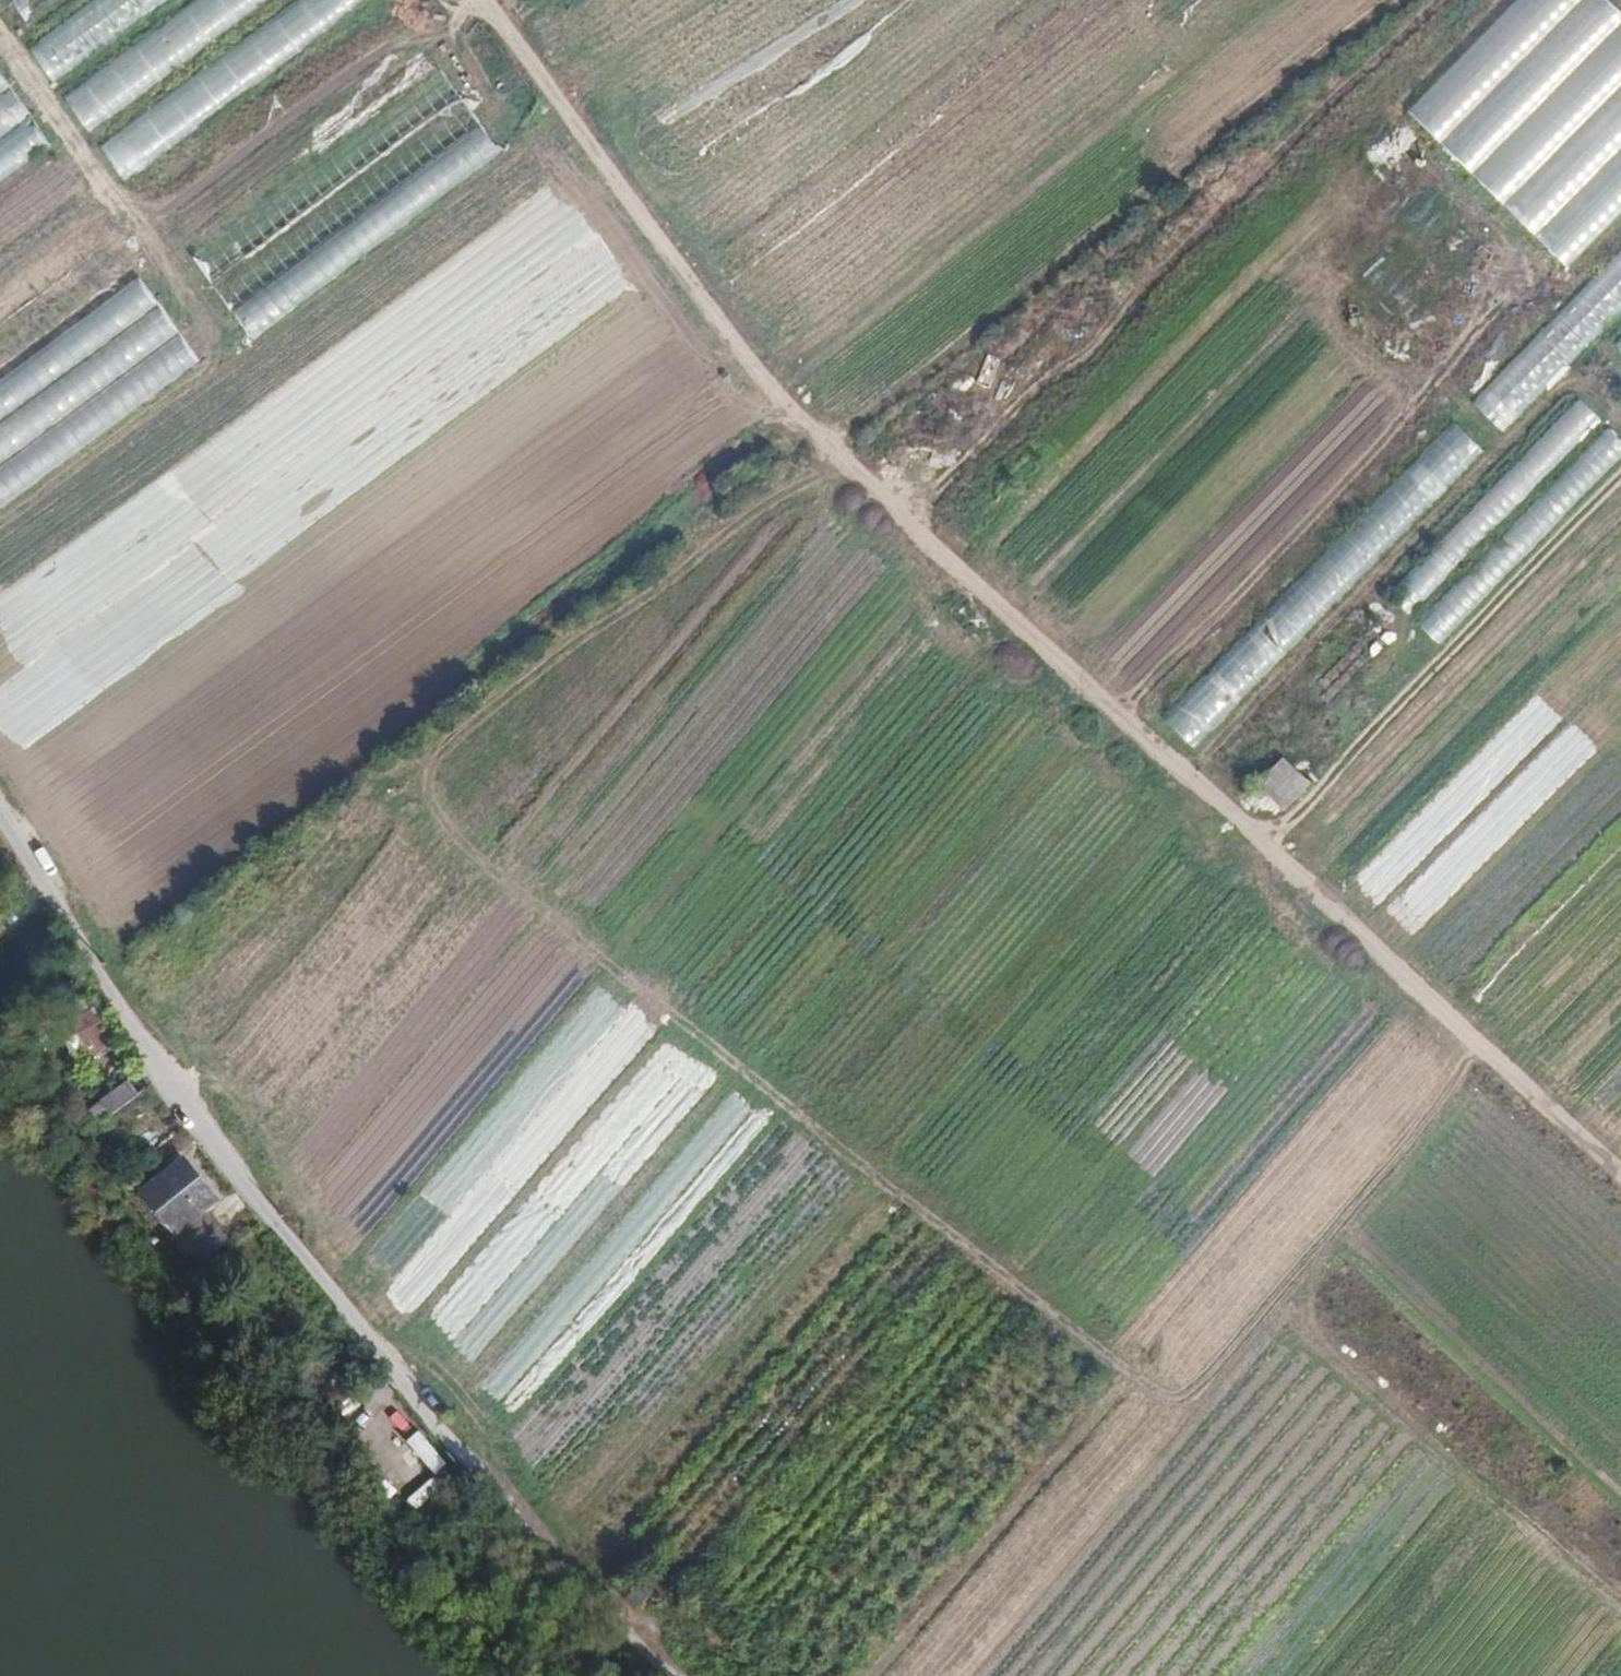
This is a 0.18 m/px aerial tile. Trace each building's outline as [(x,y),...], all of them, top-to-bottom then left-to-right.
[(30,27),(67,0),(13,0),(11,1),(30,27)] [(57,84),(170,0),(87,0),(27,44),(57,84)] [(91,132),(272,0),(196,0),(65,96),(91,132)] [(1570,265),(1620,213),(1620,10),(1610,0),(1518,0),(1410,112),(1570,265)] [(441,70),(193,254),(213,280),(460,96),(441,70)] [(12,90),(0,74),(0,98),(12,90)] [(32,117),(12,90),(0,98),(0,140),(32,117)] [(460,96),(213,280),(233,306),(480,123),(460,96)] [(52,144),(32,117),(0,140),(0,182),(52,144)] [(480,123),(233,306),(253,333),(500,150),(480,123)] [(66,193),(82,181),(62,155),(0,201),(0,241),(66,193)] [(86,220),(66,193),(0,241),(0,283),(86,220)] [(106,247),(86,220),(0,283),(0,325),(106,247)] [(133,269),(113,242),(106,247),(0,325),(0,366),(133,269)] [(1166,717),(1197,750),(1620,316),(1620,251),(1166,717)] [(159,305),(139,278),(0,381),(0,423),(159,305)] [(179,331),(159,305),(0,423),(0,464),(179,331)] [(200,359),(179,331),(0,464),(0,507),(200,359)] [(1601,422),(1579,400),(1390,594),(1412,615),(1601,422)] [(1607,430),(1419,623),(1441,644),(1620,460),(1620,444),(1607,430)] [(1288,810),(1315,783),(1288,757),(1259,785),(1288,810)] [(62,983),(55,971),(42,980),(49,992),(62,983)] [(88,1005),(71,1018),(93,1053),(112,1041),(88,1005)] [(89,1110),(101,1124),(137,1096),(124,1080),(89,1110)] [(178,1157),(142,1188),(177,1230),(200,1260),(224,1239),(200,1211),(213,1199),(178,1157)] [(177,1230),(142,1188),(135,1195),(168,1236),(177,1230)]
